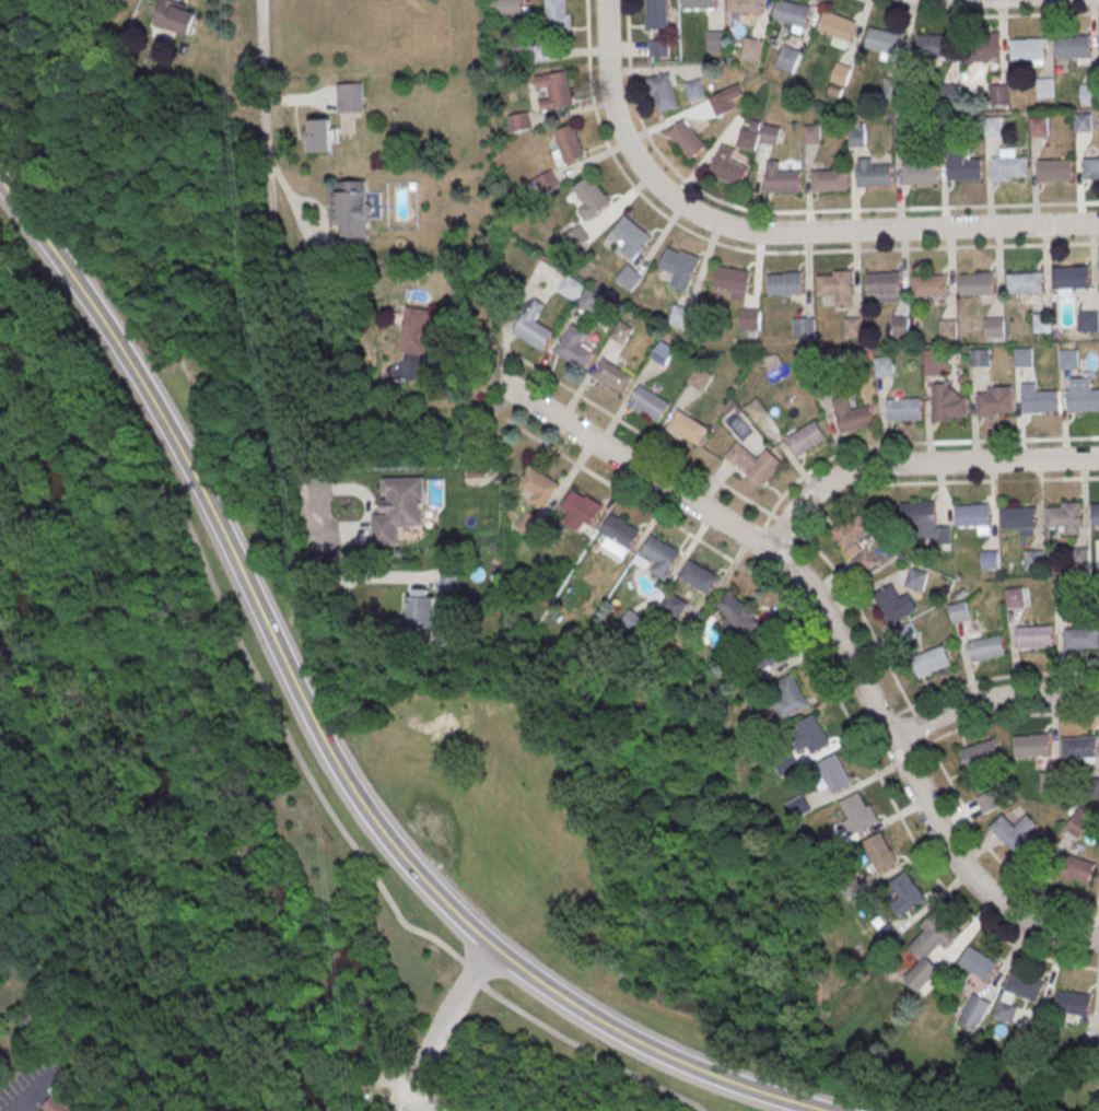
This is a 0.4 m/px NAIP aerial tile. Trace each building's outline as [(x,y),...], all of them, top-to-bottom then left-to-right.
[(190,37),(199,8),(172,0),(161,0),(153,26),(190,37)] [(523,15),(523,0),(493,0),(493,15),(523,15)] [(570,0),(546,0),(546,28),(570,28),(570,0)] [(647,31),(647,0),(668,0),(669,30),(647,31)] [(763,12),(763,0),(728,0),(728,12),(763,12)] [(787,0),(777,0),(772,22),(806,29),(812,6),(787,0)] [(815,35),(847,47),(857,23),(825,11),(815,35)] [(895,60),(903,35),(871,25),(863,50),(895,60)] [(722,51),(722,31),(707,31),(707,51),(722,51)] [(953,35),(917,35),(917,56),(953,57),(953,35)] [(740,58),(759,63),(764,40),(745,36),(740,58)] [(964,37),(966,58),(1001,57),(999,36),(964,37)] [(1055,38),(1056,59),(1091,58),(1090,37),(1055,38)] [(648,55),(668,55),(668,39),(648,39),(648,55)] [(1009,40),(1010,61),(1045,60),(1044,39),(1009,40)] [(555,60),(554,44),(523,45),(523,61),(555,60)] [(801,51),(783,44),(774,65),(792,73),(801,51)] [(829,79),(844,86),(852,68),(837,62),(829,79)] [(572,106),(568,71),(535,75),(536,88),(549,86),(550,99),(540,100),(541,109),(572,106)] [(647,80),(670,74),(679,108),(659,113),(656,97),(652,97),(647,80)] [(705,97),(702,78),(685,81),(689,100),(705,97)] [(1036,78),(1053,78),(1054,97),(1037,97),(1036,78)] [(338,85),(364,84),(364,113),(339,114),(338,85)] [(1079,84),(1097,84),(1097,103),(1079,103),(1079,84)] [(508,117),(528,112),(533,129),(513,133),(508,117)] [(1074,114),(1090,113),(1091,130),(1075,131),(1074,114)] [(1029,116),(1047,116),(1047,136),(1029,136),(1029,116)] [(667,133),(690,158),(706,144),(683,118),(667,133)] [(311,121),(332,121),(334,153),(306,154),(305,131),(311,131),(311,121)] [(736,145),(755,149),(757,140),(776,144),(780,127),(752,121),(750,130),(740,128),(736,145)] [(803,143),(820,143),(820,125),(803,125),(803,143)] [(554,132),(574,126),(586,157),(566,164),(554,132)] [(849,146),(865,146),(865,128),(849,128),(849,146)] [(749,169),(731,159),(735,150),(722,143),(707,171),(740,188),(749,169)] [(992,156),(999,156),(999,148),(1015,148),(1015,156),(1026,155),(1027,176),(1010,176),(1010,180),(992,182),(992,156)] [(947,159),(981,157),(982,178),(947,179),(947,159)] [(1083,159),(1098,158),(1098,179),(1084,179),(1083,159)] [(1037,160),(1072,159),(1072,179),(1038,180),(1037,160)] [(765,192),(800,192),(800,171),(781,171),(781,160),(765,160),(765,192)] [(901,164),(937,162),(937,183),(902,184),(901,164)] [(856,165),(891,164),(892,185),(856,186),(856,165)] [(811,171),(846,168),(847,189),(811,190),(811,171)] [(535,180),(552,171),(561,187),(545,197),(535,180)] [(574,189),(591,176),(612,203),(587,222),(580,211),(586,206),(574,189)] [(340,183),(367,182),(369,238),(343,239),(343,231),(341,231),(341,225),(334,225),(332,188),(340,188),(340,183)] [(613,232),(626,217),(652,238),(633,262),(623,255),(631,246),(613,232)] [(565,237),(581,226),(591,239),(575,250),(565,237)] [(668,248),(659,268),(675,274),(670,286),(687,293),(702,259),(682,252),(680,254),(668,248)] [(617,280),(629,266),(643,278),(631,292),(617,280)] [(1088,266),(1088,288),(1055,288),(1054,266),(1088,266)] [(746,297),(749,270),(716,267),(713,293),(746,297)] [(865,272),(866,294),(878,293),(878,301),(901,301),(900,270),(890,270),(890,272),(865,272)] [(1007,273),(1007,294),(1042,293),(1041,270),(1031,271),(1031,272),(1007,273)] [(851,271),(817,271),(817,295),(830,295),(830,306),(851,306),(851,271)] [(959,273),(960,294),(994,293),(994,271),(984,271),(984,273),(959,273)] [(768,294),(803,294),(803,272),(768,272),(768,294)] [(911,276),(912,295),(946,295),(946,272),(936,273),(936,274),(911,276)] [(585,286),(575,303),(558,292),(568,276),(585,286)] [(601,297),(592,313),(577,304),(586,289),(601,297)] [(543,306),(534,321),(553,334),(541,352),(511,334),(523,313),(525,314),(534,300),(543,306)] [(675,306),(694,313),(689,330),(669,325),(675,306)] [(408,308),(434,313),(426,358),(412,354),(400,352),(408,308)] [(740,308),(740,331),(760,331),(760,308),(740,308)] [(1079,312),(1096,311),(1097,329),(1079,330),(1079,312)] [(1032,314),(1050,313),(1050,331),(1032,332),(1032,314)] [(890,316),(908,316),(908,335),(890,335),(890,316)] [(793,318),(810,317),(810,336),(793,337),(793,318)] [(842,317),(860,317),(860,336),(843,336),(842,317)] [(984,317),(1002,317),(1002,336),(984,336),(984,317)] [(632,327),(622,343),(608,336),(618,319),(632,327)] [(938,319),(956,319),(956,338),(938,338),(938,319)] [(563,334),(564,334),(571,323),(586,332),(580,343),(595,353),(583,371),(552,351),(563,334)] [(659,339),(675,349),(665,366),(648,355),(659,339)] [(969,348),(986,347),(986,365),(969,366),(969,348)] [(1014,348),(1030,347),(1031,365),(1014,366),(1014,348)] [(1059,350),(1076,349),(1076,367),(1059,369),(1059,350)] [(873,355),(890,355),(891,374),(874,374),(873,355)] [(923,355),(940,355),(940,374),(923,374),(923,355)] [(601,356),(632,376),(621,395),(603,383),(600,385),(588,377),(601,356)] [(697,365),(712,375),(702,391),(686,382),(697,365)] [(639,384),(669,404),(658,421),(640,409),(638,412),(626,405),(639,384)] [(1066,389),(1098,388),(1098,410),(1066,411),(1066,389)] [(1055,389),(1056,411),(1022,412),(1022,390),(1055,389)] [(1009,391),(1009,413),(977,414),(975,393),(1009,391)] [(964,395),(964,416),(931,417),(931,395),(964,395)] [(919,397),(919,419),(886,420),(885,398),(919,397)] [(744,407),(754,421),(766,412),(755,398),(744,407)] [(870,429),(870,406),(851,406),(851,398),(835,398),(835,429),(870,429)] [(676,408),(708,428),(695,445),(677,434),(676,436),(663,429),(676,408)] [(785,438),(814,420),(826,437),(797,456),(785,438)] [(735,442),(756,459),(765,447),(782,463),(761,487),(724,455),(735,442)] [(529,466),(518,484),(534,493),(529,501),(543,510),(559,484),(529,466)] [(384,480),(425,479),(425,502),(424,502),(425,528),(400,529),(400,547),(376,548),(375,517),(390,517),(390,515),(384,515),(383,502),(389,502),(389,496),(384,496),(384,480)] [(572,489),(561,507),(568,512),(562,521),(577,530),(583,522),(591,526),(604,505),(586,494),(584,496),(572,489)] [(1079,502),(1080,534),(1064,534),(1064,526),(1044,527),(1044,506),(1061,506),(1061,502),(1079,502)] [(900,505),(900,527),(917,526),(917,540),(933,539),(933,547),(949,546),(949,529),(935,529),(934,504),(900,505)] [(987,504),(987,524),(955,525),(955,504),(987,504)] [(1090,504),(1098,504),(1098,525),(1090,525),(1090,504)] [(1032,506),(1032,527),(999,528),(999,507),(1032,506)] [(610,512),(598,530),(607,536),(601,543),(623,557),(640,530),(610,512)] [(529,513),(518,530),(535,541),(547,524),(529,513)] [(828,533),(849,560),(860,552),(853,543),(872,530),(860,514),(846,524),(843,521),(828,533)] [(651,534),(640,552),(655,561),(650,570),(664,580),(680,552),(651,534)] [(979,550),(996,550),(996,569),(980,570),(979,550)] [(1022,550),(1040,550),(1040,569),(1022,569),(1022,550)] [(1069,550),(1087,550),(1087,569),(1071,569),(1069,550)] [(850,563),(865,551),(875,564),(860,575),(850,563)] [(688,559),(678,576),(708,595),(718,577),(688,559)] [(442,569),(459,570),(459,594),(442,594),(442,569)] [(909,570),(903,588),(922,594),(926,574),(909,570)] [(874,596),(891,586),(899,599),(909,595),(917,611),(890,627),(874,596)] [(1003,588),(1021,586),(1024,605),(1004,607),(1003,588)] [(1055,588),(1073,588),(1073,607),(1055,607),(1055,588)] [(759,620),(730,590),(714,606),(743,636),(759,620)] [(408,596),(416,597),(416,592),(431,593),(430,600),(437,600),(437,636),(417,635),(417,629),(408,629),(408,596)] [(671,594),(660,611),(677,622),(688,604),(671,594)] [(946,605),(963,599),(969,618),(951,623),(946,605)] [(630,609),(619,627),(635,638),(647,620),(630,609)] [(893,633),(911,623),(919,639),(902,648),(893,633)] [(1015,627),(1050,624),(1051,646),(1016,647),(1015,627)] [(1096,628),(1096,647),(1063,648),(1063,628),(1096,628)] [(967,641),(1001,634),(1005,655),(971,663),(967,641)] [(772,639),(752,651),(763,670),(783,659),(772,639)] [(912,660),(943,647),(951,667),(920,680),(912,660)] [(773,683),(792,673),(809,703),(790,714),(773,683)] [(795,723),(815,713),(831,742),(812,753),(795,723)] [(1015,738),(1048,736),(1050,756),(1016,758),(1015,738)] [(1062,739),(1063,761),(1097,760),(1096,739),(1062,739)] [(962,751),(994,740),(1001,761),(969,771),(962,751)] [(818,763),(837,752),(853,783),(834,794),(818,763)] [(776,763),(794,753),(803,769),(785,779),(776,763)] [(1041,774),(1059,774),(1059,792),(1042,793),(1041,774)] [(1086,781),(1098,780),(1098,799),(1087,799),(1086,781)] [(841,802),(860,791),(869,806),(872,804),(881,820),(852,837),(843,821),(851,818),(841,802)] [(977,802),(994,792),(1003,807),(985,817),(977,802)] [(788,806),(805,796),(814,811),(796,821),(788,806)] [(1080,838),(1090,818),(1074,810),(1064,830),(1080,838)] [(1003,816),(990,829),(1017,854),(1019,852),(1031,863),(1044,849),(1029,834),(1038,826),(1027,816),(1016,828),(1003,816)] [(864,842),(882,831),(900,862),(881,872),(864,842)] [(821,842),(839,833),(847,849),(830,857),(821,842)] [(1059,875),(1088,885),(1095,863),(1066,854),(1059,875)] [(908,874),(927,902),(904,920),(893,904),(901,899),(891,885),(908,874)] [(937,912),(922,928),(926,932),(910,949),(924,962),(907,981),(922,995),(943,973),(928,960),(943,945),(948,950),(962,935),(937,912)] [(879,936),(891,925),(902,937),(889,948),(879,936)] [(971,948),(961,966),(990,983),(1001,966),(971,948)] [(1013,973),(1006,992),(1039,1004),(1045,985),(1013,973)] [(1060,993),(1056,1014),(1090,1019),(1094,998),(1060,993)] [(975,996),(960,1025),(977,1033),(993,1005),(975,996)] [(1085,1043),(1098,1043),(1098,1063),(1085,1063),(1085,1043)] [(80,1106),(62,1088),(43,1107),(47,1110),(75,1110),(80,1106)]
